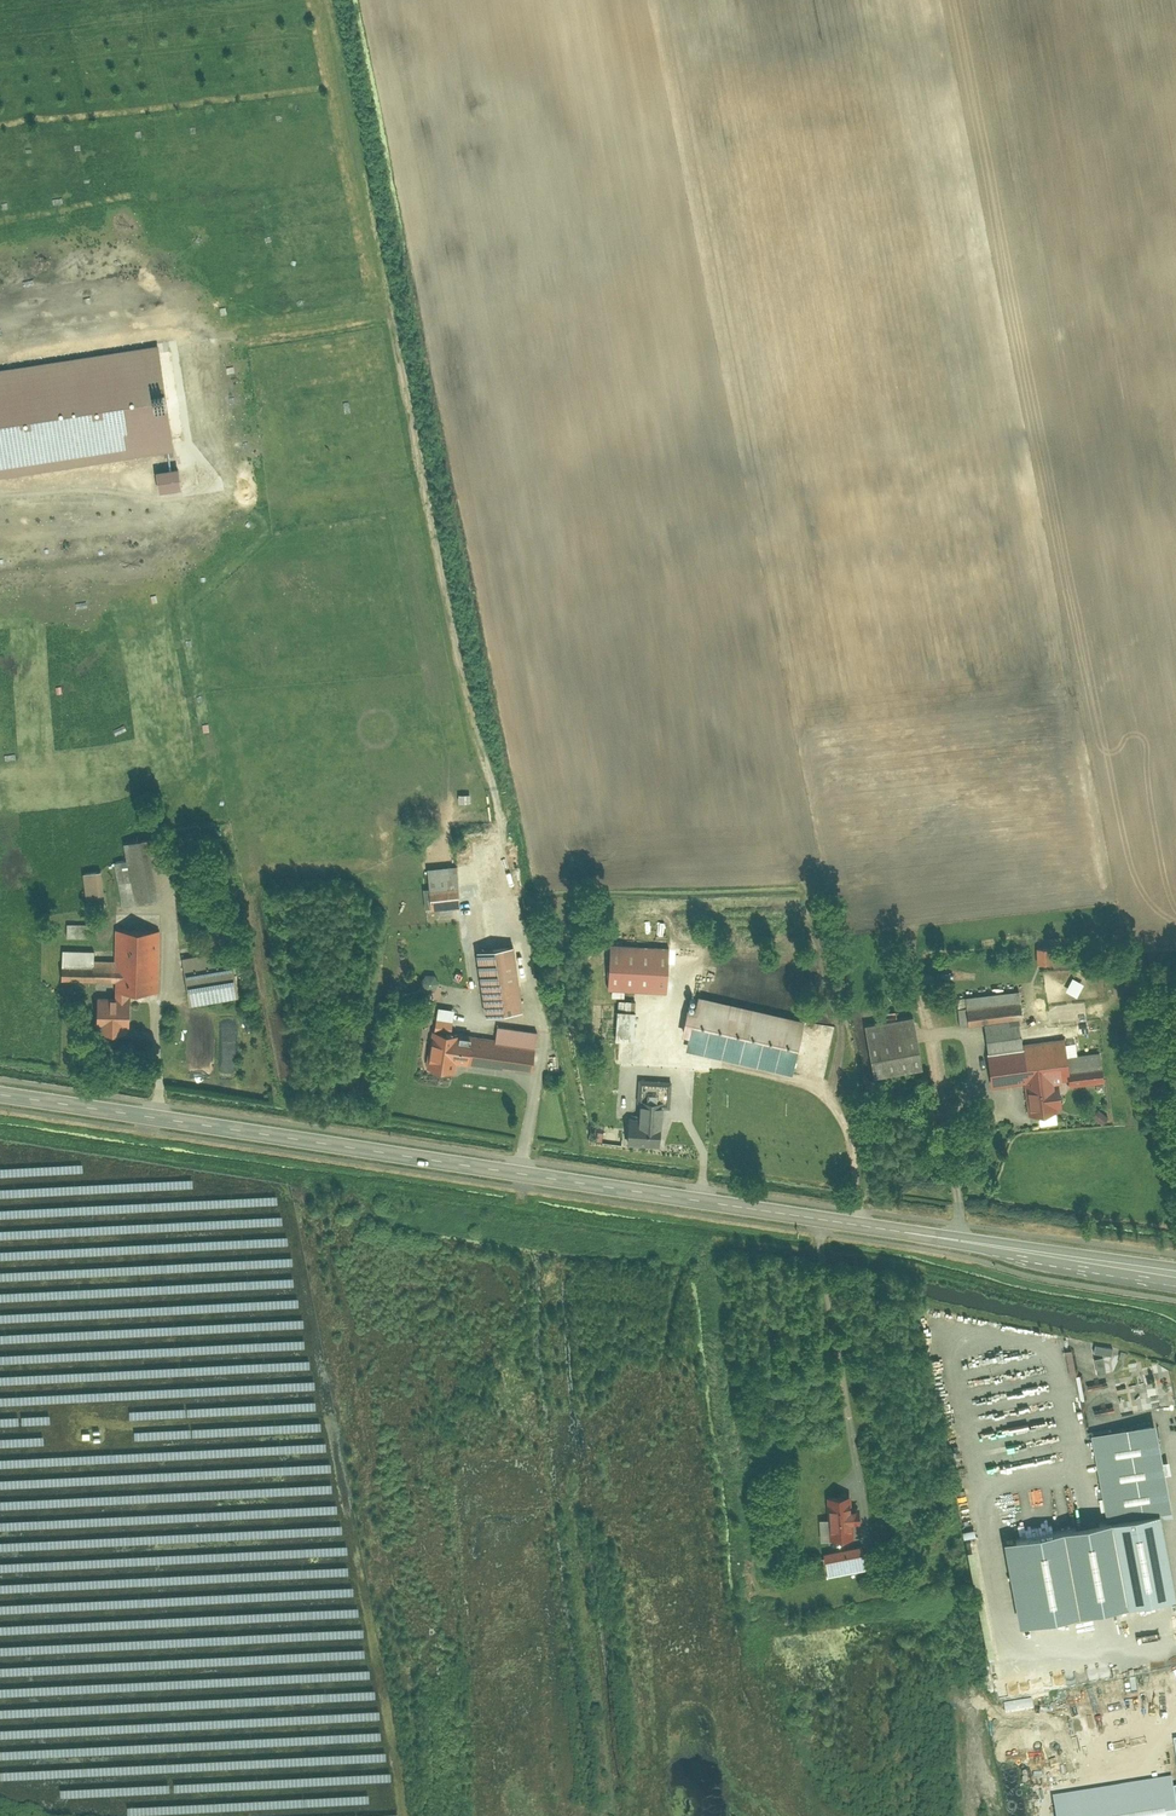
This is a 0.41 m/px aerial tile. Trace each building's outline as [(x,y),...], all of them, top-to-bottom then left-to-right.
[(0,369),(0,476),(174,447),(157,343),(0,369)] [(155,470),(158,490),(179,487),(176,467),(155,470)] [(113,861),(122,903),(153,897),(141,838),(123,842),(127,859),(113,861)] [(428,887),(428,890),(457,886),(457,888),(460,887),(457,865),(425,869),(428,887)] [(100,870),(81,873),(85,898),(104,895),(100,870)] [(431,906),(431,909),(459,905),(457,888),(457,886),(428,890),(431,906)] [(425,907),(431,906),(428,890),(428,887),(422,888),(425,907)] [(158,929),(116,928),(115,959),(93,959),(62,958),(61,979),(116,980),(115,989),(129,990),(157,990),(158,929)] [(668,947),(610,943),(608,988),(666,991),(668,947)] [(512,944),(475,950),(485,1014),(522,1008),(512,944)] [(1036,948),(1038,963),(1052,962),(1051,947),(1036,948)] [(189,1003),(237,995),(229,948),(181,957),(189,1003)] [(62,949),(62,958),(93,959),(93,949),(62,949)] [(425,973),(421,981),(425,988),(433,988),(438,981),(434,974),(425,973)] [(105,1031),(128,1031),(129,990),(115,989),(115,995),(97,994),(96,1023),(105,1023),(105,1031)] [(964,997),(966,1009),(1019,1002),(1017,989),(964,997)] [(803,1019),(698,995),(695,1009),(686,1007),(680,1034),(689,1036),(686,1049),(791,1073),(803,1019)] [(618,999),(617,1009),(634,1010),(635,1001),(618,999)] [(968,1023),(982,1021),(1018,1016),(1021,1016),(1019,1002),(966,1009),(968,1023)] [(438,1006),(436,1018),(451,1020),(453,1009),(438,1006)] [(1075,1007),(1064,1009),(1066,1021),(1076,1020),(1075,1007)] [(617,1009),(604,1008),(602,1037),(632,1040),(634,1010),(617,1009)] [(921,1066),(911,1015),(863,1025),(874,1076),(921,1066)] [(982,1021),(987,1053),(1023,1048),(1022,1043),(1018,1016),(982,1021)] [(436,1018),(434,1028),(450,1030),(451,1020),(436,1018)] [(496,1030),(495,1037),(533,1042),(533,1044),(534,1045),(536,1030),(496,1025),(496,1030)] [(432,1027),(426,1066),(453,1070),(455,1060),(468,1062),(472,1034),(450,1030),(434,1028),(432,1027)] [(486,1029),(485,1036),(495,1037),(496,1030),(486,1029)] [(485,1036),(472,1034),(468,1062),(502,1067),(502,1064),(530,1068),(533,1044),(533,1042),(495,1037),(485,1036)] [(987,1053),(992,1085),(1024,1080),(1029,1114),(1038,1112),(1055,1110),(1057,1110),(1057,1106),(1061,1105),(1057,1080),(1067,1078),(1066,1074),(1068,1074),(1066,1056),(1064,1043),(1063,1037),(1022,1043),(1023,1048),(987,1053)] [(1074,1041),(1064,1043),(1066,1056),(1076,1054),(1074,1041)] [(1076,1054),(1066,1056),(1068,1074),(1101,1069),(1099,1051),(1076,1054)] [(1067,1078),(1068,1086),(1095,1082),(1103,1081),(1101,1069),(1068,1074),(1066,1074),(1067,1078)] [(640,1079),(639,1099),(662,1101),(662,1105),(669,1106),(671,1080),(640,1079)] [(1104,1089),(1103,1081),(1095,1082),(1096,1091),(1104,1089)] [(639,1099),(638,1119),(659,1120),(661,1120),(662,1105),(662,1101),(639,1099)] [(1098,1108),(1092,1116),(1101,1123),(1107,1115),(1098,1108)] [(1040,1124),(1057,1121),(1055,1110),(1038,1112),(1040,1124)] [(638,1119),(628,1118),(627,1143),(658,1144),(659,1120),(638,1119)] [(1098,1344),(1096,1351),(1115,1355),(1116,1347),(1098,1344)] [(1074,1349),(1067,1350),(1072,1376),(1079,1374),(1074,1349)] [(1107,1357),(1098,1357),(1099,1373),(1108,1372),(1107,1357)] [(1005,1542),(1020,1624),(1173,1596),(1158,1513),(1169,1511),(1153,1423),(1091,1434),(1108,1522),(1005,1542)] [(827,1496),(830,1538),(853,1536),(852,1522),(858,1521),(858,1508),(850,1508),(849,1495),(827,1496)] [(860,1545),(823,1552),(828,1575),(865,1567),(860,1545)] [(1038,1786),(1039,1794),(1068,1790),(1067,1781),(1038,1786)] [(1052,1801),(1054,1815),(1175,1815),(1175,1796),(1172,1782),(1052,1801)]
